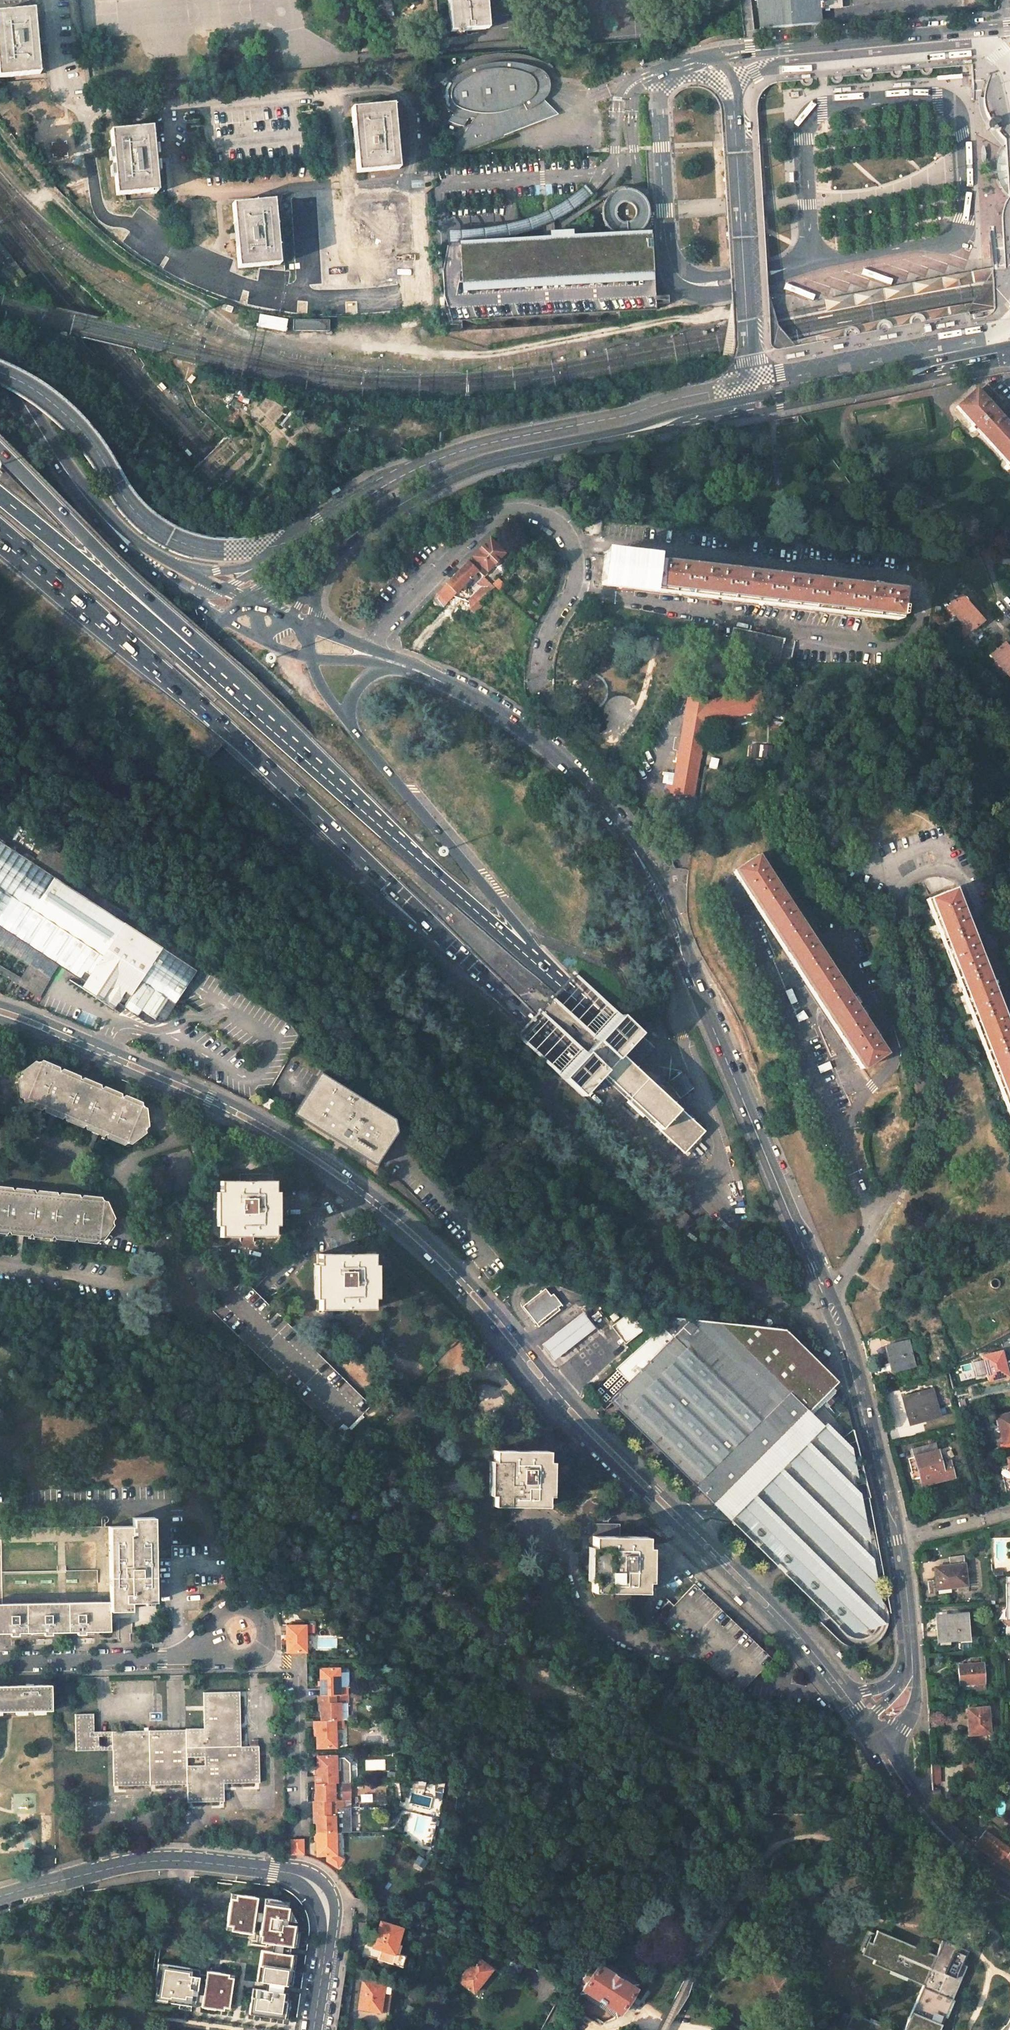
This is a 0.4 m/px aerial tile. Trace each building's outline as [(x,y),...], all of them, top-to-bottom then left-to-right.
[(453,32),(486,29),(483,0),(450,0),(453,32)] [(760,29),(815,24),(822,24),(821,9),(843,7),(842,0),(758,0),(760,29)] [(0,13),(0,78),(8,77),(40,74),(34,10),(0,13)] [(449,155),(450,157),(514,132),(513,129),(545,116),(540,103),(548,93),(550,87),(548,77),(545,74),(537,69),(531,67),(525,65),(514,63),(503,63),(495,63),(494,66),(486,67),(485,64),(475,67),(465,72),(458,75),(454,82),(449,82),(445,86),(443,90),(441,97),(442,100),(443,102),(446,108),(451,111),(455,113),(450,120),(466,126),(449,155)] [(393,105),(351,109),(357,173),(399,169),(394,124),(393,105)] [(997,130),(996,124),(995,120),(993,118),(991,117),(989,118),(986,120),(985,122),(984,124),(984,126),(985,128),(987,131),(990,132),(994,132),(997,130)] [(152,127),(111,131),(116,195),(126,194),(150,192),(151,194),(156,194),(156,191),(158,191),(153,137),(152,127)] [(498,226),(448,231),(449,242),(501,237),(514,234),(529,230),(542,224),(574,208),(590,197),(585,192),(581,187),(572,194),(568,197),(538,213),(526,218),(510,223),(498,226)] [(638,236),(638,232),(644,226),(648,217),(648,208),(644,200),(638,194),(630,190),(622,190),(614,193),(607,198),(603,206),(602,216),(605,224),(611,231),(615,233),(616,237),(638,236)] [(264,201),(232,204),(238,268),(280,264),(274,200),(264,201)] [(558,232),(558,240),(568,240),(567,231),(562,232),(558,232)] [(447,247),(441,247),(445,322),(447,322),(464,321),(655,309),(655,305),(653,305),(651,296),(654,296),(651,235),(638,236),(616,237),(595,238),(568,240),(558,240),(455,246),(447,247)] [(970,274),(824,299),(826,310),(994,279),(992,270),(970,274)] [(778,324),(772,348),(774,357),(970,320),(986,317),(992,313),(994,311),(994,308),(995,304),(994,293),(994,282),(972,302),(965,303),(886,317),(792,341),(778,324)] [(260,315),(258,326),(285,331),(287,320),(260,315)] [(294,321),(294,331),(331,331),(331,321),(294,321)] [(464,321),(447,322),(447,330),(464,329),(464,321)] [(999,397),(986,383),(978,391),(985,400),(983,402),(988,407),(999,397)] [(1009,466),(1009,431),(1007,428),(999,419),(988,407),(983,402),(974,391),(956,407),(1009,466)] [(999,397),(988,407),(999,419),(1009,409),(999,397)] [(999,419),(1007,428),(1009,426),(1009,409),(999,419)] [(506,552),(490,537),(468,561),(478,571),(483,575),(484,576),(506,552)] [(634,589),(864,616),(865,613),(898,617),(898,616),(901,616),(902,607),(899,607),(901,590),(605,555),(601,582),(634,586),(634,589)] [(478,571),(468,561),(446,583),(456,593),(478,571)] [(484,576),(483,575),(478,581),(483,585),(469,599),(472,609),(495,586),(493,584),(484,576)] [(505,585),(497,579),(493,584),(495,586),(500,591),(505,585)] [(456,593),(446,583),(436,594),(446,604),(456,593)] [(446,604),(436,594),(432,599),(442,609),(446,604)] [(966,601),(961,595),(947,607),(949,609),(955,616),(958,620),(973,608),(967,601),(966,601)] [(979,614),(973,608),(958,620),(963,625),(969,632),(970,633),(983,621),(978,615),(979,614)] [(955,616),(949,609),(946,611),(952,618),(955,616)] [(969,632),(963,625),(957,630),(963,638),(969,632)] [(785,639),(734,627),(731,639),(729,647),(781,658),(783,648),(785,639)] [(1004,643),(991,655),(1002,668),(1009,661),(1009,649),(1004,643)] [(793,650),(783,648),(781,658),(791,660),(793,650)] [(806,663),(791,660),(790,670),(795,671),(804,673),(806,663)] [(1002,668),(1009,677),(1009,661),(1002,668)] [(1006,674),(996,662),(993,665),(1003,677),(1006,674)] [(693,798),(705,725),(765,709),(758,688),(709,701),(688,697),(673,785),(671,795),(693,798)] [(752,746),(753,758),(772,756),(771,744),(752,746)] [(115,1010),(122,999),(156,1020),(168,999),(176,1004),(188,985),(198,970),(0,840),(0,926),(85,981),(82,988),(99,1000),(115,1010)] [(886,1052),(843,987),(791,907),(757,855),(734,870),(863,1068),(886,1052)] [(944,941),(958,977),(1009,1109),(1009,1033),(954,888),(928,898),(944,941)] [(875,931),(871,921),(862,925),(866,934),(875,931)] [(651,1122),(684,1153),(705,1131),(671,1100),(670,1101),(620,1055),(640,1033),(621,1015),(620,1014),(616,1011),(610,1017),(597,1032),(594,1034),(555,999),(541,1014),(580,1050),(577,1052),(564,1067),(558,1074),(561,1077),(563,1078),(582,1096),(602,1075),(652,1121),(651,1122)] [(63,1120),(81,1127),(84,1125),(84,1126),(85,1128),(102,1136),(104,1134),(105,1134),(105,1137),(123,1144),(125,1142),(126,1143),(127,1142),(130,1143),(145,1132),(144,1129),(146,1127),(145,1126),(148,1125),(145,1105),(143,1104),(141,1103),(141,1100),(124,1093),(122,1095),(121,1094),(121,1092),(103,1084),(101,1086),(100,1085),(100,1083),(82,1076),(80,1078),(79,1077),(78,1074),(61,1067),(60,1069),(58,1068),(58,1066),(41,1059),(38,1060),(37,1060),(35,1061),(34,1060),(18,1071),(19,1074),(17,1075),(17,1077),(15,1078),(18,1096),(20,1097),(20,1099),(22,1100),(22,1103),(40,1110),(42,1108),(43,1108),(43,1111),(60,1118),(63,1117),(63,1120)] [(327,1133),(346,1145),(345,1147),(369,1162),(373,1164),(394,1131),(391,1119),(317,1071),(290,1113),(326,1135),(327,1133)] [(260,1100),(258,1103),(265,1107),(270,1100),(263,1095),(260,1100)] [(346,1145),(327,1133),(326,1135),(345,1147),(346,1145)] [(189,1145),(193,1154),(204,1149),(200,1140),(189,1145)] [(240,1181),(220,1182),(220,1192),(215,1192),(216,1226),(220,1226),(220,1238),(273,1236),(273,1226),(277,1226),(277,1211),(277,1192),(273,1192),(273,1181),(240,1181)] [(53,1240),(54,1237),(55,1237),(56,1240),(75,1242),(76,1239),(77,1239),(78,1242),(97,1244),(99,1241),(100,1241),(101,1240),(104,1241),(115,1225),(114,1223),(115,1221),(114,1220),(116,1218),(108,1200),(106,1200),(105,1199),(103,1199),(103,1196),(83,1195),(82,1197),(81,1197),(80,1194),(61,1192),(60,1195),(58,1195),(57,1192),(39,1190),(37,1192),(35,1192),(34,1190),(16,1188),(15,1190),(13,1190),(12,1187),(0,1186),(0,1234),(7,1235),(9,1232),(10,1233),(11,1235),(30,1237),(31,1235),(33,1235),(33,1237),(53,1240)] [(349,1254),(319,1254),(319,1265),(314,1265),(315,1299),(319,1299),(319,1310),(346,1309),(352,1309),(372,1309),(374,1299),(376,1298),(376,1265),(372,1265),(372,1254),(349,1254)] [(253,1290),(243,1280),(234,1290),(223,1301),(213,1311),(340,1437),(349,1428),(351,1430),(364,1417),(362,1415),(371,1406),(263,1299),(253,1290)] [(545,1288),(522,1307),(538,1326),(551,1315),(551,1314),(563,1304),(554,1294),(551,1295),(545,1288)] [(583,1312),(542,1345),(555,1361),(595,1328),(583,1312)] [(642,1330),(628,1312),(611,1326),(625,1344),(642,1330)] [(617,1318),(613,1313),(608,1317),(612,1321),(617,1318)] [(628,1381),(610,1400),(694,1485),(711,1503),(802,1409),(808,1415),(840,1386),(783,1324),(673,1315),(615,1369),(628,1381)] [(916,1366),(909,1340),(887,1345),(890,1356),(887,1357),(891,1372),(916,1366)] [(1006,1366),(1002,1351),(982,1356),(988,1381),(1007,1376),(1005,1367),(1006,1366)] [(940,1414),(933,1389),(923,1392),(902,1397),(905,1406),(907,1405),(912,1424),(923,1421),(922,1418),(925,1417),(940,1414)] [(592,1406),(596,1410),(601,1405),(596,1401),(592,1406)] [(997,1416),(999,1425),(998,1425),(1003,1444),(1009,1442),(1009,1413),(997,1416)] [(734,1511),(728,1517),(776,1566),(825,1615),(820,1623),(841,1642),(853,1647),(875,1644),(885,1630),(888,1620),(888,1610),(881,1572),(854,1449),(850,1430),(824,1420),(815,1428),(734,1511)] [(938,1450),(936,1442),(912,1449),(914,1456),(938,1450)] [(519,1451),(494,1450),(494,1461),(490,1461),(489,1495),(493,1495),(493,1506),(515,1506),(546,1507),(547,1496),(551,1496),(551,1462),(547,1462),(548,1451),(519,1451)] [(940,1457),(938,1450),(914,1456),(914,1458),(915,1458),(922,1485),(954,1477),(950,1461),(945,1462),(943,1456),(940,1457)] [(1008,1465),(1000,1467),(1007,1494),(1009,1494),(1009,1472),(1008,1465)] [(132,1526),(109,1526),(110,1602),(110,1611),(132,1610),(131,1602),(155,1602),(155,1593),(154,1517),(132,1517),(132,1526)] [(608,1523),(601,1524),(600,1536),(620,1536),(620,1535),(620,1528),(620,1524),(608,1523)] [(109,1526),(0,1528),(2,1604),(110,1602),(109,1526)] [(600,1536),(593,1536),(592,1547),(589,1547),(588,1572),(588,1581),(592,1581),(592,1592),(646,1593),(646,1591),(646,1582),(650,1582),(650,1547),(646,1547),(646,1538),(646,1537),(620,1536),(600,1536)] [(964,1555),(949,1557),(950,1566),(950,1568),(935,1570),(937,1589),(959,1586),(959,1591),(969,1590),(968,1581),(967,1581),(964,1564),(965,1564),(964,1555)] [(772,1659),(694,1584),(674,1605),(669,1601),(666,1603),(660,1609),(665,1614),(661,1619),(739,1694),(772,1659)] [(110,1602),(2,1604),(3,1633),(11,1633),(11,1636),(15,1636),(19,1636),(19,1633),(44,1633),(44,1635),(48,1635),(52,1635),(52,1632),(77,1632),(77,1634),(82,1634),(86,1634),(86,1632),(110,1631),(110,1611),(110,1602)] [(155,1602),(131,1602),(132,1610),(132,1627),(143,1627),(156,1626),(155,1602)] [(968,1614),(936,1617),(938,1639),(969,1637),(968,1614)] [(286,1640),(286,1653),(307,1652),(306,1633),(307,1633),(313,1633),(313,1624),(286,1625),(286,1640)] [(984,1663),(958,1665),(959,1685),(985,1683),(984,1663)] [(319,1685),(319,1696),(346,1695),(346,1688),(339,1688),(338,1669),(318,1669),(319,1685)] [(26,1686),(8,1686),(8,1711),(34,1710),(52,1710),(52,1686),(34,1686),(33,1684),(30,1684),(26,1684),(26,1686)] [(8,1711),(8,1686),(0,1686),(0,1711),(8,1711)] [(185,1730),(112,1731),(113,1750),(113,1786),(187,1784),(188,1802),(224,1802),(224,1784),(260,1783),(259,1746),(241,1746),(240,1691),(203,1692),(204,1730),(185,1730)] [(332,1720),(342,1720),(346,1720),(346,1695),(319,1696),(315,1696),(316,1703),(319,1704),(319,1712),(319,1721),(332,1720)] [(834,1711),(829,1704),(820,1712),(819,1714),(828,1716),(834,1711)] [(988,1707),(967,1709),(969,1735),(990,1733),(988,1707)] [(335,1748),(335,1730),(342,1729),(342,1720),(332,1720),(319,1721),(312,1721),(312,1729),(314,1729),(315,1739),(315,1749),(335,1748)] [(343,1775),(336,1775),(335,1758),(335,1756),(315,1756),(315,1766),(315,1776),(313,1776),(313,1783),(343,1783),(343,1775)] [(346,1764),(342,1758),(335,1758),(336,1775),(343,1775),(343,1783),(347,1783),(346,1764)] [(974,1760),(963,1761),(965,1777),(977,1777),(974,1760)] [(348,1808),(348,1783),(347,1783),(343,1783),(313,1783),(313,1794),(313,1801),(312,1801),(313,1808),(314,1808),(341,1807),(348,1808)] [(314,1833),(334,1833),(334,1816),(341,1816),(341,1808),(314,1808),(313,1808),(313,1817),(314,1817),(314,1824),(314,1833)] [(991,1827),(987,1832),(985,1831),(975,1845),(987,1854),(1001,1864),(1009,1852),(1009,1840),(991,1827)] [(314,1839),(315,1856),(324,1856),(332,1856),(335,1856),(334,1833),(314,1833),(314,1839)] [(303,1840),(291,1840),(291,1855),(304,1855),(303,1840)] [(1001,1864),(1009,1869),(1009,1852),(1001,1864)] [(335,1869),(341,1861),(332,1856),(324,1856),(324,1862),(335,1869)] [(223,1929),(249,1933),(255,1896),(228,1893),(223,1929)] [(249,2013),(284,2018),(287,1999),(283,1998),(284,1992),(285,1984),(289,1985),(289,1981),(293,1954),(289,1954),(290,1946),(294,1946),(295,1943),(297,1928),(296,1925),(287,1925),(286,1921),(296,1921),(286,1907),(277,1906),(278,1900),(261,1898),(256,1935),(258,1935),(257,1941),(270,1943),(269,1950),(258,1949),(254,1979),(264,1981),(263,1989),(256,1988),(254,1996),(252,1996),(249,2013)] [(402,1928),(381,1922),(374,1948),(381,1950),(395,1953),(402,1928)] [(941,2014),(944,2015),(950,1997),(948,1997),(961,1962),(957,1961),(962,1948),(936,1938),(930,1953),(870,1931),(865,1943),(861,1941),(856,1955),(869,1960),(867,1964),(884,1971),(884,1973),(901,1979),(902,1977),(919,1984),(901,2029),(935,2029),(941,2014)] [(378,1959),(402,1966),(405,1956),(395,1953),(381,1950),(378,1959)] [(492,1969),(477,1957),(459,1981),(474,1992),(492,1969)] [(524,1965),(511,1960),(506,1972),(518,1978),(524,1965)] [(639,1983),(601,1960),(598,1964),(636,1988),(639,1983)] [(191,1968),(157,1963),(154,1985),(156,1986),(155,1995),(167,1996),(166,2001),(179,2003),(191,2005),(194,2005),(194,2001),(201,2002),(201,2006),(223,2009),(223,2006),(228,2007),(233,1977),(228,1976),(228,1973),(206,1970),(205,1974),(199,1973),(198,1976),(190,1974),(191,1968)] [(594,1972),(588,1968),(581,1978),(587,1982),(583,1989),(620,2012),(626,2004),(633,2008),(637,2001),(630,1997),(636,1988),(598,1964),(594,1972)] [(384,1984),(363,1981),(359,2008),(380,2011),(380,2010),(389,2012),(391,1995),(383,1994),(384,1984)] [(620,2012),(583,1989),(580,1993),(617,2018),(620,2012)] [(17,2023),(18,2013),(8,2013),(7,2022),(17,2023)] [(848,2014),(842,2029),(890,2029),(848,2014)] [(1009,2020),(1000,2029),(1009,2029),(1009,2019),(1009,2020)]
